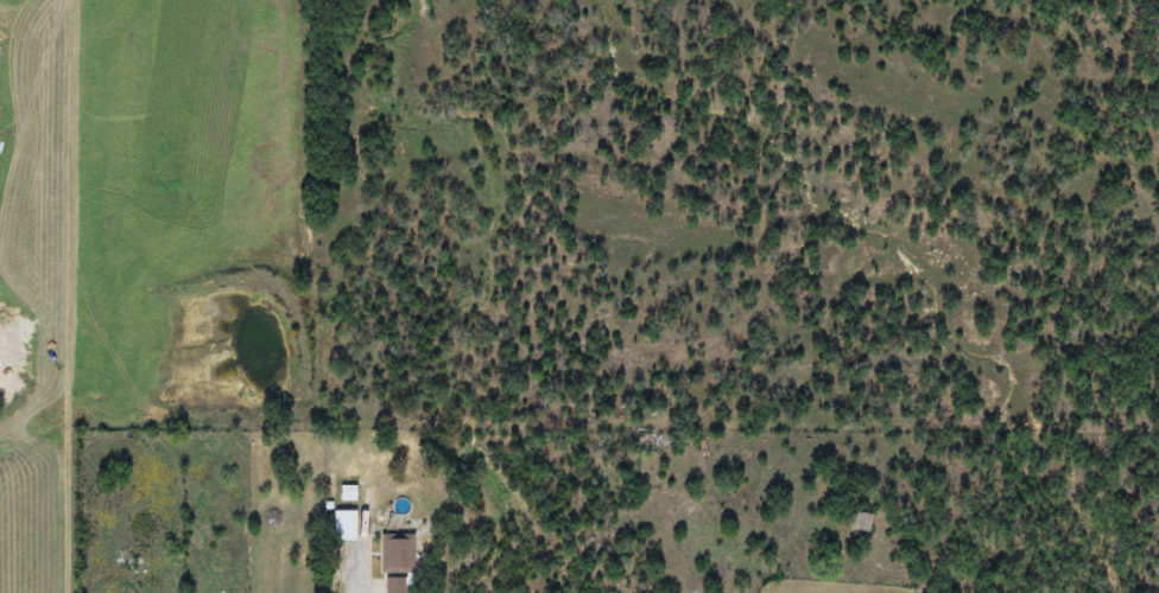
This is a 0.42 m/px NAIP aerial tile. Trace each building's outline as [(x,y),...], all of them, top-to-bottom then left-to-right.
[(356,511),(356,541),(331,541),(331,511),(356,511)] [(869,515),(868,535),(848,533),(850,512),(869,515)] [(411,535),(411,574),(379,574),(379,535),(411,535)] [(401,579),(401,592),(382,592),(382,579),(401,579)]
